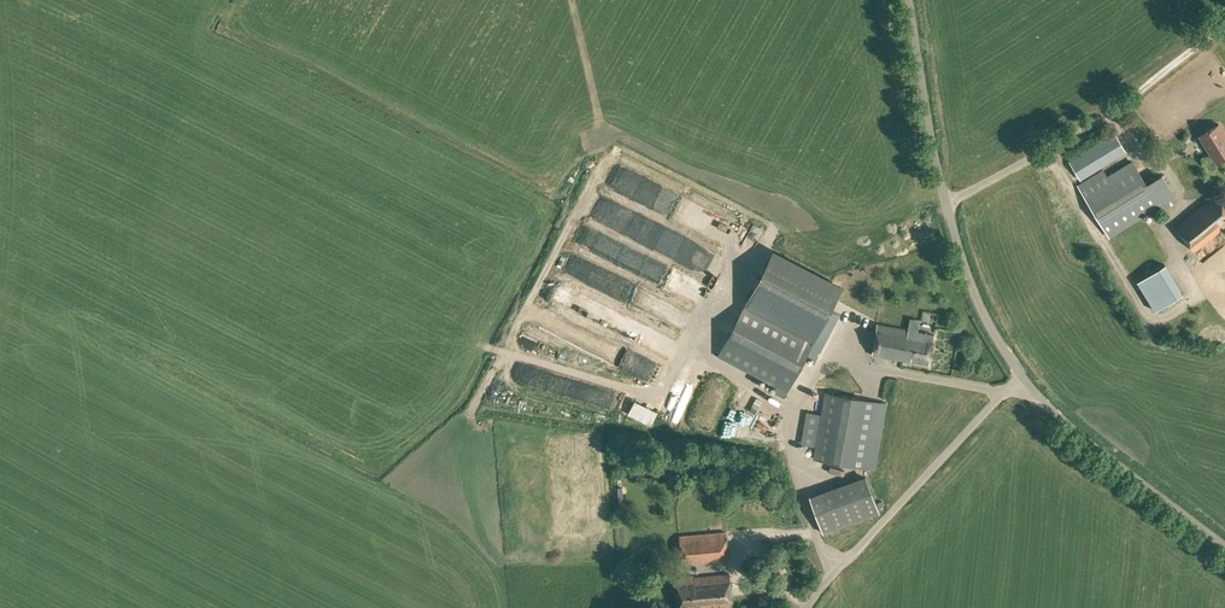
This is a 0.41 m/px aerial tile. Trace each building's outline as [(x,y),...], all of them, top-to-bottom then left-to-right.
[(1224,156),(1224,133),(1219,123),(1200,136),(1211,154),(1214,152),(1219,160),(1224,156)] [(1080,179),(1126,151),(1115,133),(1069,161),(1080,179)] [(1146,184),(1132,161),(1107,177),(1103,170),(1078,185),(1109,236),(1175,196),(1162,175),(1146,184)] [(1217,193),(1175,227),(1194,251),(1224,227),(1224,228),(1224,202),(1217,193)] [(1062,223),(1067,221),(1064,209),(1058,211),(1062,223)] [(1155,265),(1137,276),(1156,306),(1178,293),(1176,288),(1184,283),(1146,219),(1133,227),(1155,265)] [(616,258),(629,264),(633,255),(620,249),(616,258)] [(1130,255),(1134,262),(1145,256),(1141,249),(1130,255)] [(841,287),(773,251),(718,355),(787,391),(841,287)] [(724,254),(725,270),(741,270),(741,254),(724,254)] [(665,278),(662,285),(678,292),(681,285),(665,278)] [(575,307),(581,293),(563,285),(557,299),(575,307)] [(618,328),(617,330),(648,341),(669,348),(666,356),(678,361),(685,342),(622,320),(623,315),(613,311),(608,324),(618,328)] [(912,317),(913,325),(922,325),(921,316),(912,317)] [(923,317),(923,328),(931,328),(932,317),(923,317)] [(929,365),(934,334),(877,324),(872,354),(911,362),(911,361),(929,365)] [(624,360),(629,349),(665,367),(666,365),(625,345),(618,358),(624,360)] [(875,469),(886,403),(837,394),(825,392),(813,458),(875,469)] [(635,397),(629,412),(654,424),(661,409),(635,397)] [(822,532),(879,512),(867,478),(810,498),(822,532)] [(682,564),(728,560),(726,532),(679,536),(682,564)] [(732,606),(729,574),(694,577),(694,575),(676,577),(679,607),(714,607),(732,606)]
